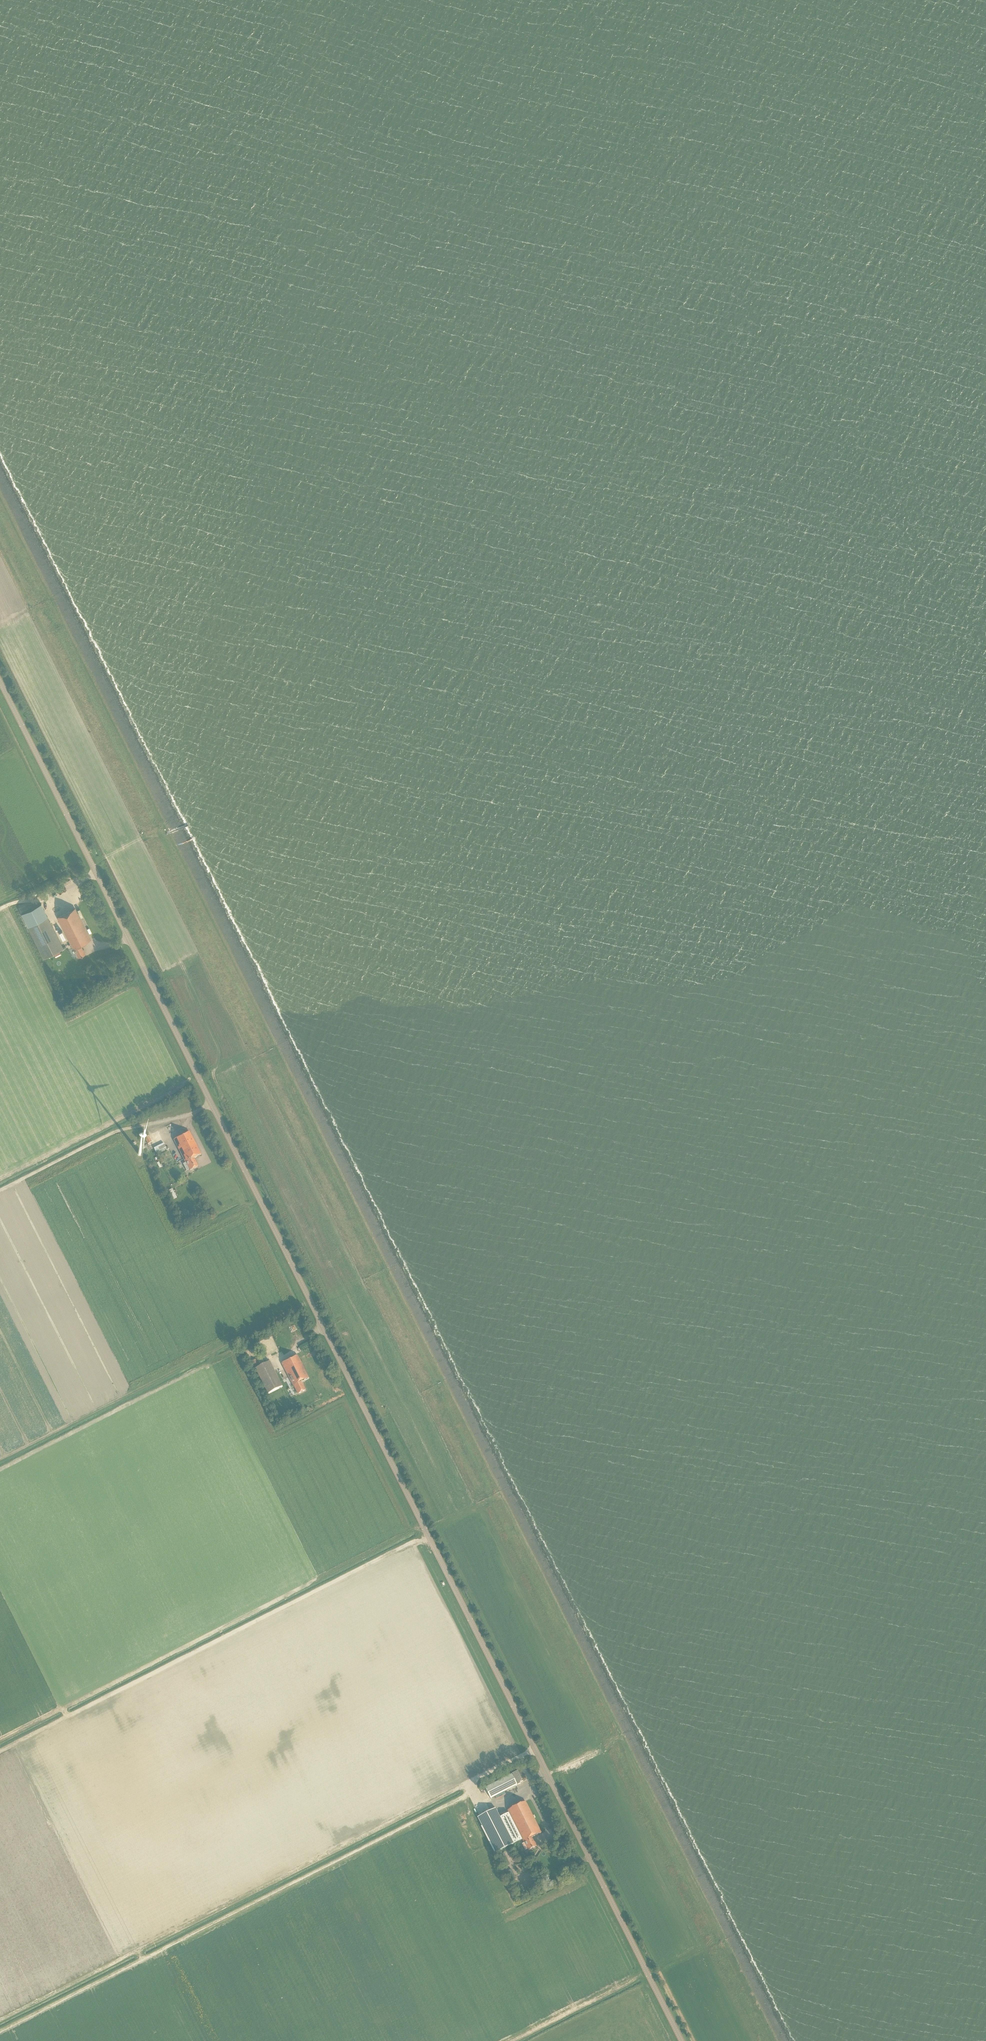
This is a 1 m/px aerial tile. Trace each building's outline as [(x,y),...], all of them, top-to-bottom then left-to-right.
[(41,904),(21,914),(43,958),(63,948),(41,904)] [(73,948),(78,957),(86,954),(83,949),(83,950),(81,944),(90,940),(75,909),(57,918),(72,948),(73,948)] [(186,1162),(190,1170),(198,1167),(194,1158),(201,1154),(189,1132),(173,1140),(185,1163),(186,1162)] [(154,1148),(156,1153),(161,1151),(161,1152),(165,1150),(164,1149),(166,1148),(164,1143),(154,1148)] [(294,1386),(298,1394),(306,1390),(302,1381),(309,1378),(298,1355),(282,1364),(293,1386),(294,1386)] [(255,1369),(268,1394),(282,1387),(270,1362),(260,1367),(255,1369)] [(480,1452),(488,1449),(483,1439),(476,1442),(480,1452)] [(488,1449),(481,1452),(492,1478),(499,1475),(488,1449)] [(515,1778),(522,1775),(524,1778),(528,1776),(525,1768),(520,1770),(521,1772),(514,1775),(515,1778)] [(518,1785),(512,1774),(485,1788),(491,1799),(518,1785)] [(526,1802),(508,1811),(509,1813),(522,1840),(523,1841),(524,1841),(525,1842),(522,1844),(525,1850),(528,1848),(529,1850),(536,1846),(534,1842),(531,1837),(532,1837),(541,1832),(526,1802)] [(478,1818),(496,1853),(514,1844),(500,1817),(496,1809),(478,1818)] [(522,1840),(509,1813),(500,1817),(514,1844),(522,1840)] [(498,1857),(504,1867),(509,1865),(503,1854),(498,1857)]
